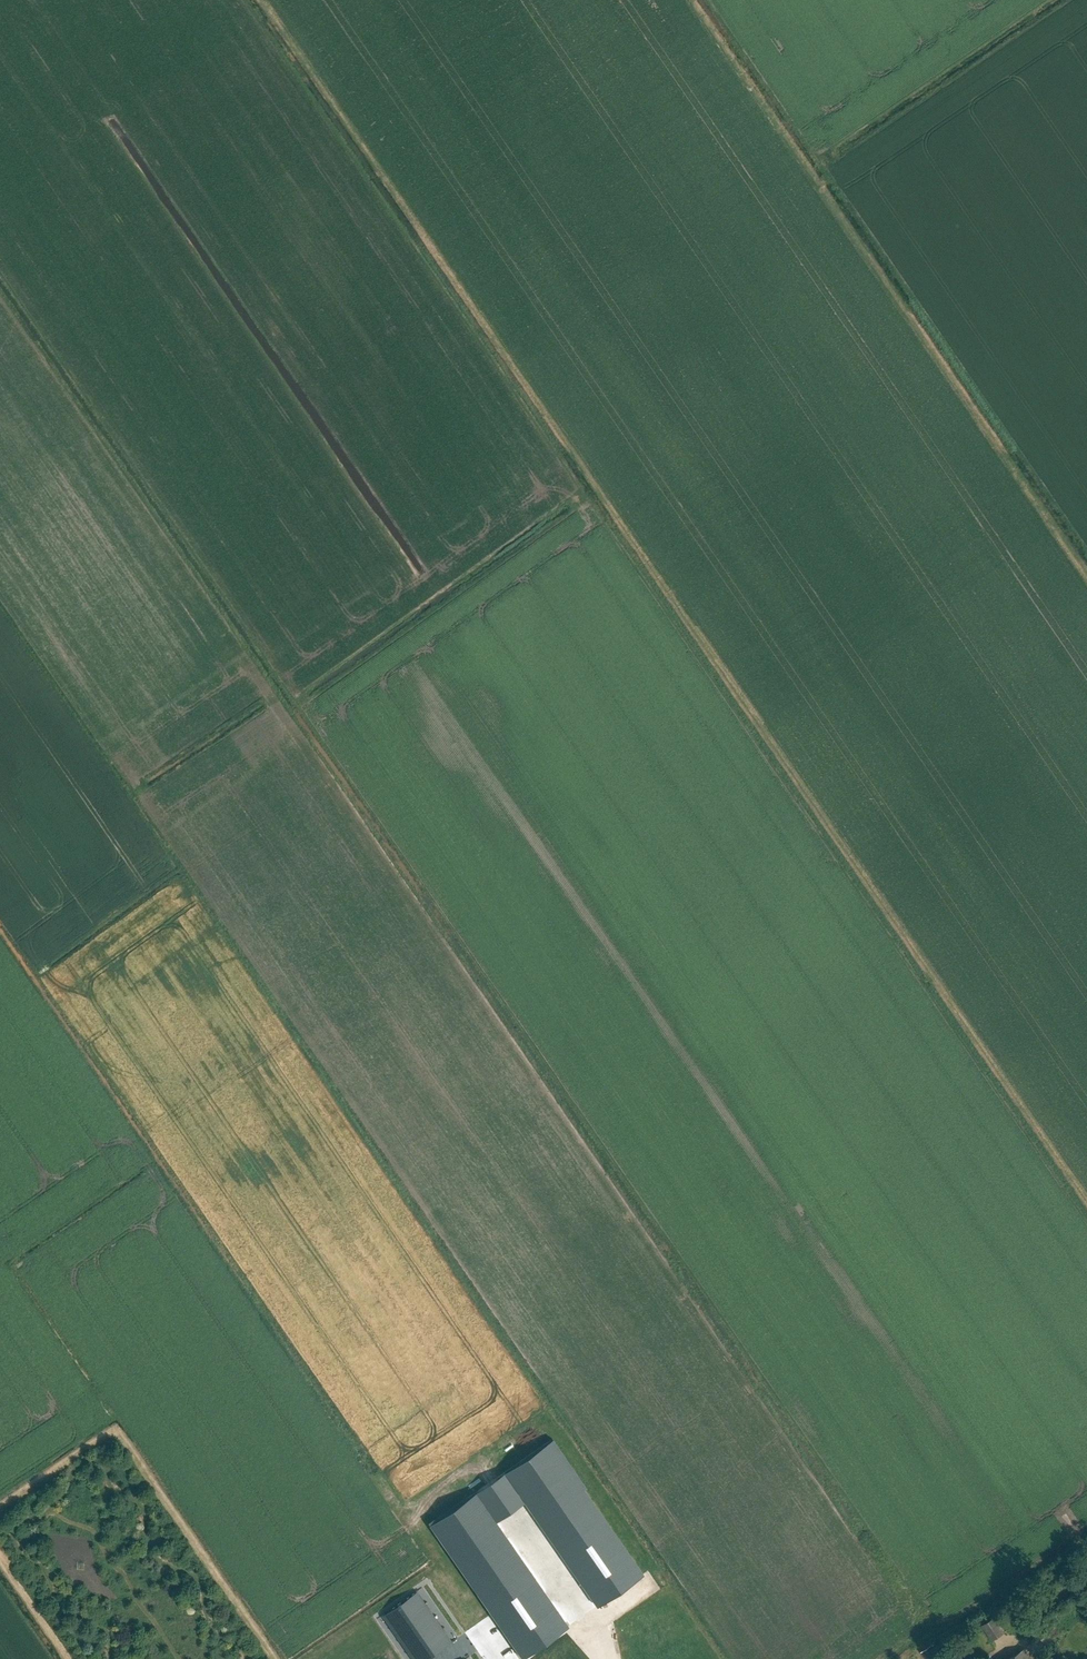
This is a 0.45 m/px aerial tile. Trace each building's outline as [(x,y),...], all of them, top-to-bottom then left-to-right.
[(550,1440),(505,1472),(525,1501),(597,1606),(643,1574),(584,1489),(550,1440)] [(466,1478),(420,1510),(487,1606),(532,1574),(466,1478)] [(438,1651),(450,1643),(415,1593),(401,1603),(384,1615),(400,1637),(415,1658),(426,1658),(438,1651)] [(1005,1631),(995,1616),(982,1625),(992,1640),(1005,1631)] [(921,1652),(926,1658),(945,1658),(934,1643),(921,1652)] [(1024,1648),(1009,1658),(1032,1658),(1024,1648)]
